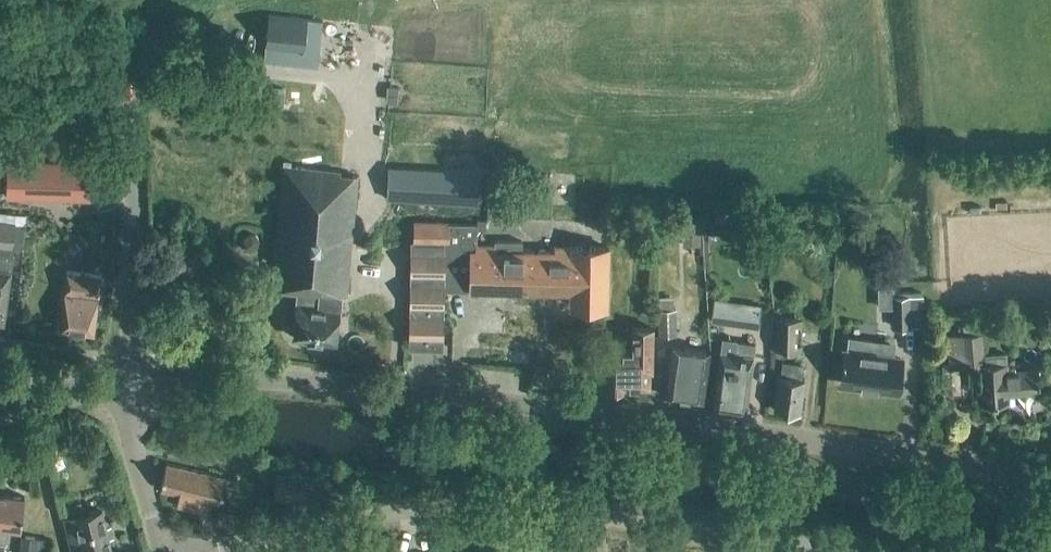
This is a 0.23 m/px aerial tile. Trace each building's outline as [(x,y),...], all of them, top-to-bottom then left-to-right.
[(269,14),(264,60),(317,65),(322,20),(269,14)] [(388,86),(387,98),(397,100),(398,87),(388,86)] [(90,198),(91,163),(80,163),(9,161),(8,195),(90,198)] [(349,294),(360,175),(343,173),(343,170),(292,165),(292,161),(286,161),(274,287),(301,289),(296,336),(338,340),(342,293),(349,294)] [(481,174),(390,168),(388,197),(479,203),(481,174)] [(533,173),(532,185),(549,186),(549,174),(533,173)] [(5,322),(13,243),(20,244),(23,218),(14,217),(14,215),(0,214),(0,322),(5,322)] [(79,231),(96,232),(97,220),(80,218),(79,231)] [(411,241),(409,348),(443,348),(444,290),(444,260),(445,223),(415,223),(415,241),(411,241)] [(445,223),(444,260),(472,260),(471,288),(571,290),(571,306),(607,306),(608,248),(554,247),(554,252),(522,251),(522,242),(495,241),(495,246),(477,246),(477,225),(448,224),(448,223),(445,223)] [(242,239),(241,244),(244,249),(250,249),(258,243),(258,238),(255,234),(250,233),(242,239)] [(95,332),(102,275),(68,270),(61,327),(95,332)] [(668,281),(669,298),(683,297),(682,280),(668,281)] [(485,300),(511,301),(511,289),(485,289),(485,300)] [(893,328),(911,328),(910,296),(892,296),(893,328)] [(739,301),(714,298),(711,321),(736,324),(739,301)] [(659,336),(677,335),(676,309),(657,310),(659,336)] [(776,317),(775,349),(802,350),(803,317),(776,317)] [(606,350),(606,388),(627,388),(627,386),(650,386),(650,370),(652,370),(652,351),(652,327),(633,327),(633,350),(606,350)] [(1008,395),(1040,393),(1039,369),(1007,371),(1006,354),(984,356),(983,334),(961,335),(963,366),(979,365),(982,405),(1009,403),(1008,395)] [(747,406),(754,344),(736,342),(736,340),(722,339),(714,402),(747,406)] [(846,351),(842,383),(896,390),(900,358),(888,357),(890,345),(874,343),(874,345),(848,341),(846,351)] [(292,346),(290,371),(326,373),(328,348),(292,346)] [(665,396),(703,401),(709,352),(672,347),(665,396)] [(800,413),(804,379),(801,379),(802,366),(784,363),(782,376),(778,376),(774,410),(800,413)] [(964,394),(980,392),(977,365),(961,367),(964,394)] [(219,503),(225,478),(166,465),(160,490),(169,492),(166,504),(208,513),(211,502),(219,503)] [(304,501),(306,476),(278,474),(276,499),(304,501)] [(1,493),(0,501),(0,551),(4,551),(5,544),(6,544),(8,527),(21,529),(25,496),(1,493)] [(102,510),(67,519),(75,551),(112,551),(102,510)] [(20,551),(46,551),(46,548),(37,547),(38,538),(22,536),(20,551)]
